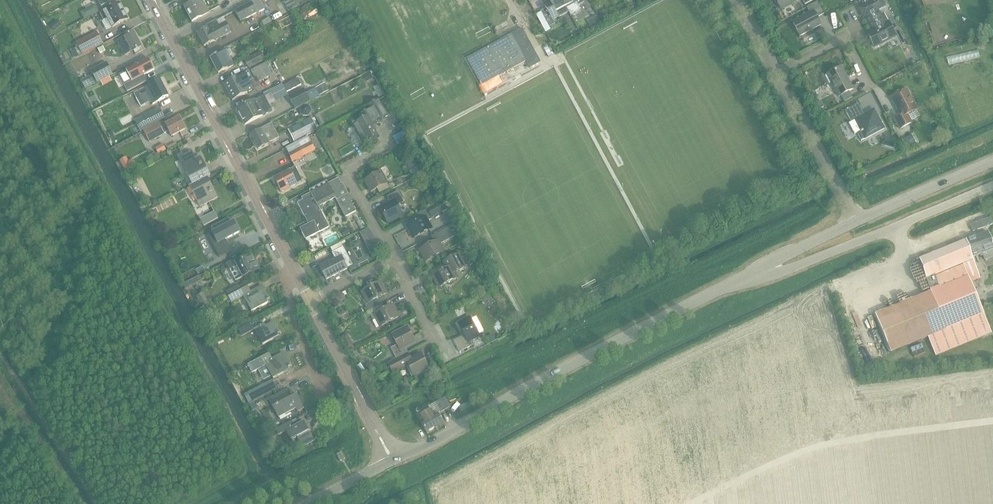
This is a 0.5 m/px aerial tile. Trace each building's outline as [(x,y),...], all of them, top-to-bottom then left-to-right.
[(192,21),(209,12),(203,0),(197,0),(185,7),(192,21)] [(283,1),(288,11),(297,7),(293,0),(284,0),(283,1)] [(541,11),(549,27),(555,24),(553,19),(557,17),(568,11),(566,7),(562,0),(548,0),(551,6),(546,9),(541,11)] [(781,9),(797,0),(776,0),(781,9)] [(858,8),(863,17),(865,16),(872,30),(867,33),(874,47),(895,36),(888,22),(883,12),(879,14),(877,10),(884,6),(881,0),(874,0),(858,8)] [(809,12),(792,22),(799,36),(820,25),(816,18),(824,14),(817,2),(806,7),(809,12)] [(235,11),(241,22),(258,13),(252,3),(235,11)] [(100,14),(103,21),(108,18),(112,27),(127,19),(119,4),(104,12),(100,14)] [(87,8),(91,15),(98,11),(95,5),(87,8)] [(132,16),(134,22),(145,17),(143,12),(132,16)] [(57,20),(50,26),(55,31),(62,25),(57,20)] [(197,32),(204,46),(231,33),(226,23),(219,26),(216,20),(206,26),(206,27),(197,32)] [(826,35),(823,28),(817,31),(821,38),(826,35)] [(511,34),(466,58),(481,85),(483,84),(488,93),(530,69),(540,63),(521,29),(511,34)] [(97,31),(76,42),(83,55),(103,44),(97,31)] [(123,37),(116,40),(124,55),(127,54),(133,51),(135,55),(143,50),(141,46),(134,31),(123,37)] [(544,49),(548,57),(552,54),(548,47),(544,49)] [(211,57),(219,72),(228,67),(233,64),(225,50),(211,57)] [(243,60),(248,69),(265,59),(261,51),(243,60)] [(132,81),(124,85),(127,91),(147,81),(144,75),(154,69),(148,59),(132,67),(126,70),(132,81)] [(269,60),(270,63),(267,65),(266,63),(251,70),(257,83),(272,75),(268,67),(272,64),(273,66),(276,65),(273,59),(269,60)] [(92,74),(81,80),(85,86),(86,88),(113,74),(112,72),(106,63),(90,71),(92,74)] [(825,76),(829,84),(831,83),(838,97),(852,89),(841,67),(825,76)] [(249,71),(225,84),(234,101),(254,90),(250,81),(253,79),(249,71)] [(370,72),(363,75),(366,81),(373,78),(370,72)] [(315,77),(308,79),(312,87),(318,85),(315,77)] [(160,80),(134,94),(141,106),(149,102),(149,103),(152,102),(153,104),(158,101),(168,95),(160,80)] [(324,83),(315,88),(319,96),(328,91),(324,83)] [(304,89),(289,97),(295,108),(309,100),(304,89)] [(894,118),(900,129),(911,123),(908,117),(908,114),(916,110),(913,104),(914,102),(912,98),(910,98),(905,90),(901,92),(900,91),(897,92),(895,93),(895,95),(891,97),(900,115),(894,118)] [(238,109),(246,124),(263,116),(260,110),(269,105),(264,95),(255,100),(238,109)] [(377,122),(387,116),(378,100),(368,106),(370,109),(360,115),(362,120),(353,125),(364,144),(377,137),(371,126),(378,122),(377,122)] [(851,122),(848,123),(854,134),(856,133),(861,141),(864,139),(884,129),(873,109),(864,114),(858,104),(845,111),(851,122)] [(299,109),(299,112),(300,115),(303,116),(307,116),(308,116),(311,112),(311,110),(309,107),(307,105),(303,105),(301,106),(299,109)] [(141,117),(147,128),(165,118),(159,107),(141,117)] [(144,131),(149,142),(169,132),(172,136),(185,129),(179,117),(165,125),(163,121),(144,131)] [(288,129),(294,141),(317,129),(311,117),(288,129)] [(251,134),(258,148),(279,137),(272,124),(266,127),(251,134)] [(120,129),(113,132),(116,138),(123,135),(120,129)] [(912,136),(903,140),(907,147),(916,143),(912,136)] [(187,145),(195,142),(193,137),(185,141),(187,145)] [(888,137),(886,147),(893,149),(896,140),(888,137)] [(288,155),(292,163),(304,156),(315,150),(311,142),(288,155)] [(163,145),(155,149),(158,154),(166,150),(163,145)] [(186,172),(193,185),(193,186),(207,178),(207,179),(210,177),(199,156),(196,158),(191,150),(183,154),(182,152),(177,155),(186,172)] [(415,169),(418,175),(425,171),(422,165),(415,169)] [(274,179),(281,192),(302,181),(295,167),(274,179)] [(365,180),(371,192),(377,189),(379,194),(389,188),(380,172),(365,180)] [(193,186),(193,185),(190,187),(197,200),(200,207),(205,205),(218,198),(207,179),(207,178),(193,186)] [(297,203),(309,224),(300,229),(306,239),(329,227),(319,206),(335,198),(336,200),(345,217),(356,211),(351,202),(352,202),(345,189),(344,189),(338,178),(328,184),(327,181),(309,190),(310,193),(303,197),(305,199),(297,203)] [(402,215),(397,205),(403,202),(398,191),(386,197),(389,203),(380,208),(387,223),(402,215)] [(427,209),(432,218),(449,209),(444,200),(427,209)] [(408,226),(414,238),(432,229),(428,221),(432,219),(427,209),(422,212),(425,217),(408,226)] [(200,219),(204,226),(218,219),(214,212),(200,219)] [(211,233),(207,235),(213,246),(220,242),(226,253),(231,251),(225,240),(239,232),(239,231),(239,229),(238,226),(236,225),(234,221),(230,224),(229,224),(226,219),(211,227),(214,232),(211,233)] [(368,228),(360,233),(368,248),(376,244),(368,228)] [(434,242),(420,250),(426,261),(444,252),(440,244),(447,241),(447,240),(454,236),(449,228),(442,231),(431,237),(434,242)] [(931,289),(932,291),(913,299),(875,315),(891,352),(927,337),(936,356),(992,333),(984,313),(968,274),(978,270),(972,256),(982,253),(984,259),(992,256),(992,250),(987,233),(966,240),(919,259),(931,289)] [(341,242),(331,248),(333,253),(343,247),(341,242)] [(335,258),(320,266),(327,279),(348,269),(353,266),(347,253),(343,247),(333,253),(332,253),(335,258)] [(454,272),(464,267),(457,254),(444,261),(447,268),(433,276),(439,287),(457,278),(454,272)] [(235,259),(227,263),(230,268),(230,269),(236,280),(243,277),(259,269),(252,255),(236,263),(235,259)] [(350,268),(354,274),(359,271),(355,265),(350,268)] [(203,266),(196,270),(198,274),(205,271),(203,266)] [(348,269),(338,274),(341,280),(351,275),(348,269)] [(364,308),(366,312),(382,303),(379,298),(386,294),(380,282),(362,291),(367,300),(363,301),(366,307),(364,308)] [(229,297),(232,303),(244,296),(252,311),(270,302),(263,289),(259,291),(258,288),(250,292),(247,287),(229,297)] [(206,297),(204,293),(197,296),(202,307),(209,304),(209,303),(210,302),(208,296),(206,297)] [(382,303),(366,312),(364,313),(369,323),(377,319),(381,326),(398,317),(392,306),(383,311),(380,306),(382,305),(382,303)] [(983,306),(988,317),(992,314),(992,308),(991,303),(983,306)] [(474,344),(472,340),(480,336),(470,318),(459,324),(464,335),(454,341),(460,352),(474,344)] [(255,329),(263,345),(281,336),(273,322),(262,328),(261,326),(255,329)] [(238,330),(242,336),(254,330),(250,324),(238,330)] [(391,348),(396,358),(407,352),(405,347),(415,342),(407,327),(392,335),(398,344),(391,348)] [(492,335),(486,338),(489,344),(495,341),(492,335)] [(350,341),(343,344),(347,351),(353,348),(350,341)] [(397,358),(388,363),(394,374),(409,366),(415,376),(429,369),(421,354),(420,352),(410,357),(407,352),(396,358),(397,358)] [(268,354),(248,365),(252,373),(258,369),(263,380),(272,375),(274,378),(291,369),(284,356),(280,357),(279,354),(271,358),(268,354)] [(365,365),(370,371),(375,366),(371,361),(365,365)] [(272,380),(258,388),(262,395),(276,388),(272,380)] [(268,399),(278,417),(295,408),(297,411),(303,407),(297,394),(291,397),(286,389),(268,399)] [(421,423),(427,433),(444,423),(438,413),(440,412),(451,406),(445,397),(435,403),(429,407),(430,410),(419,416),(423,422),(421,423)] [(275,429),(264,435),(268,442),(278,436),(278,435),(286,431),(291,441),(297,438),(302,447),(314,441),(312,437),(304,421),(292,427),(290,422),(275,430),(275,429)] [(341,460),(345,458),(341,452),(336,454),(340,461),(341,460)]
